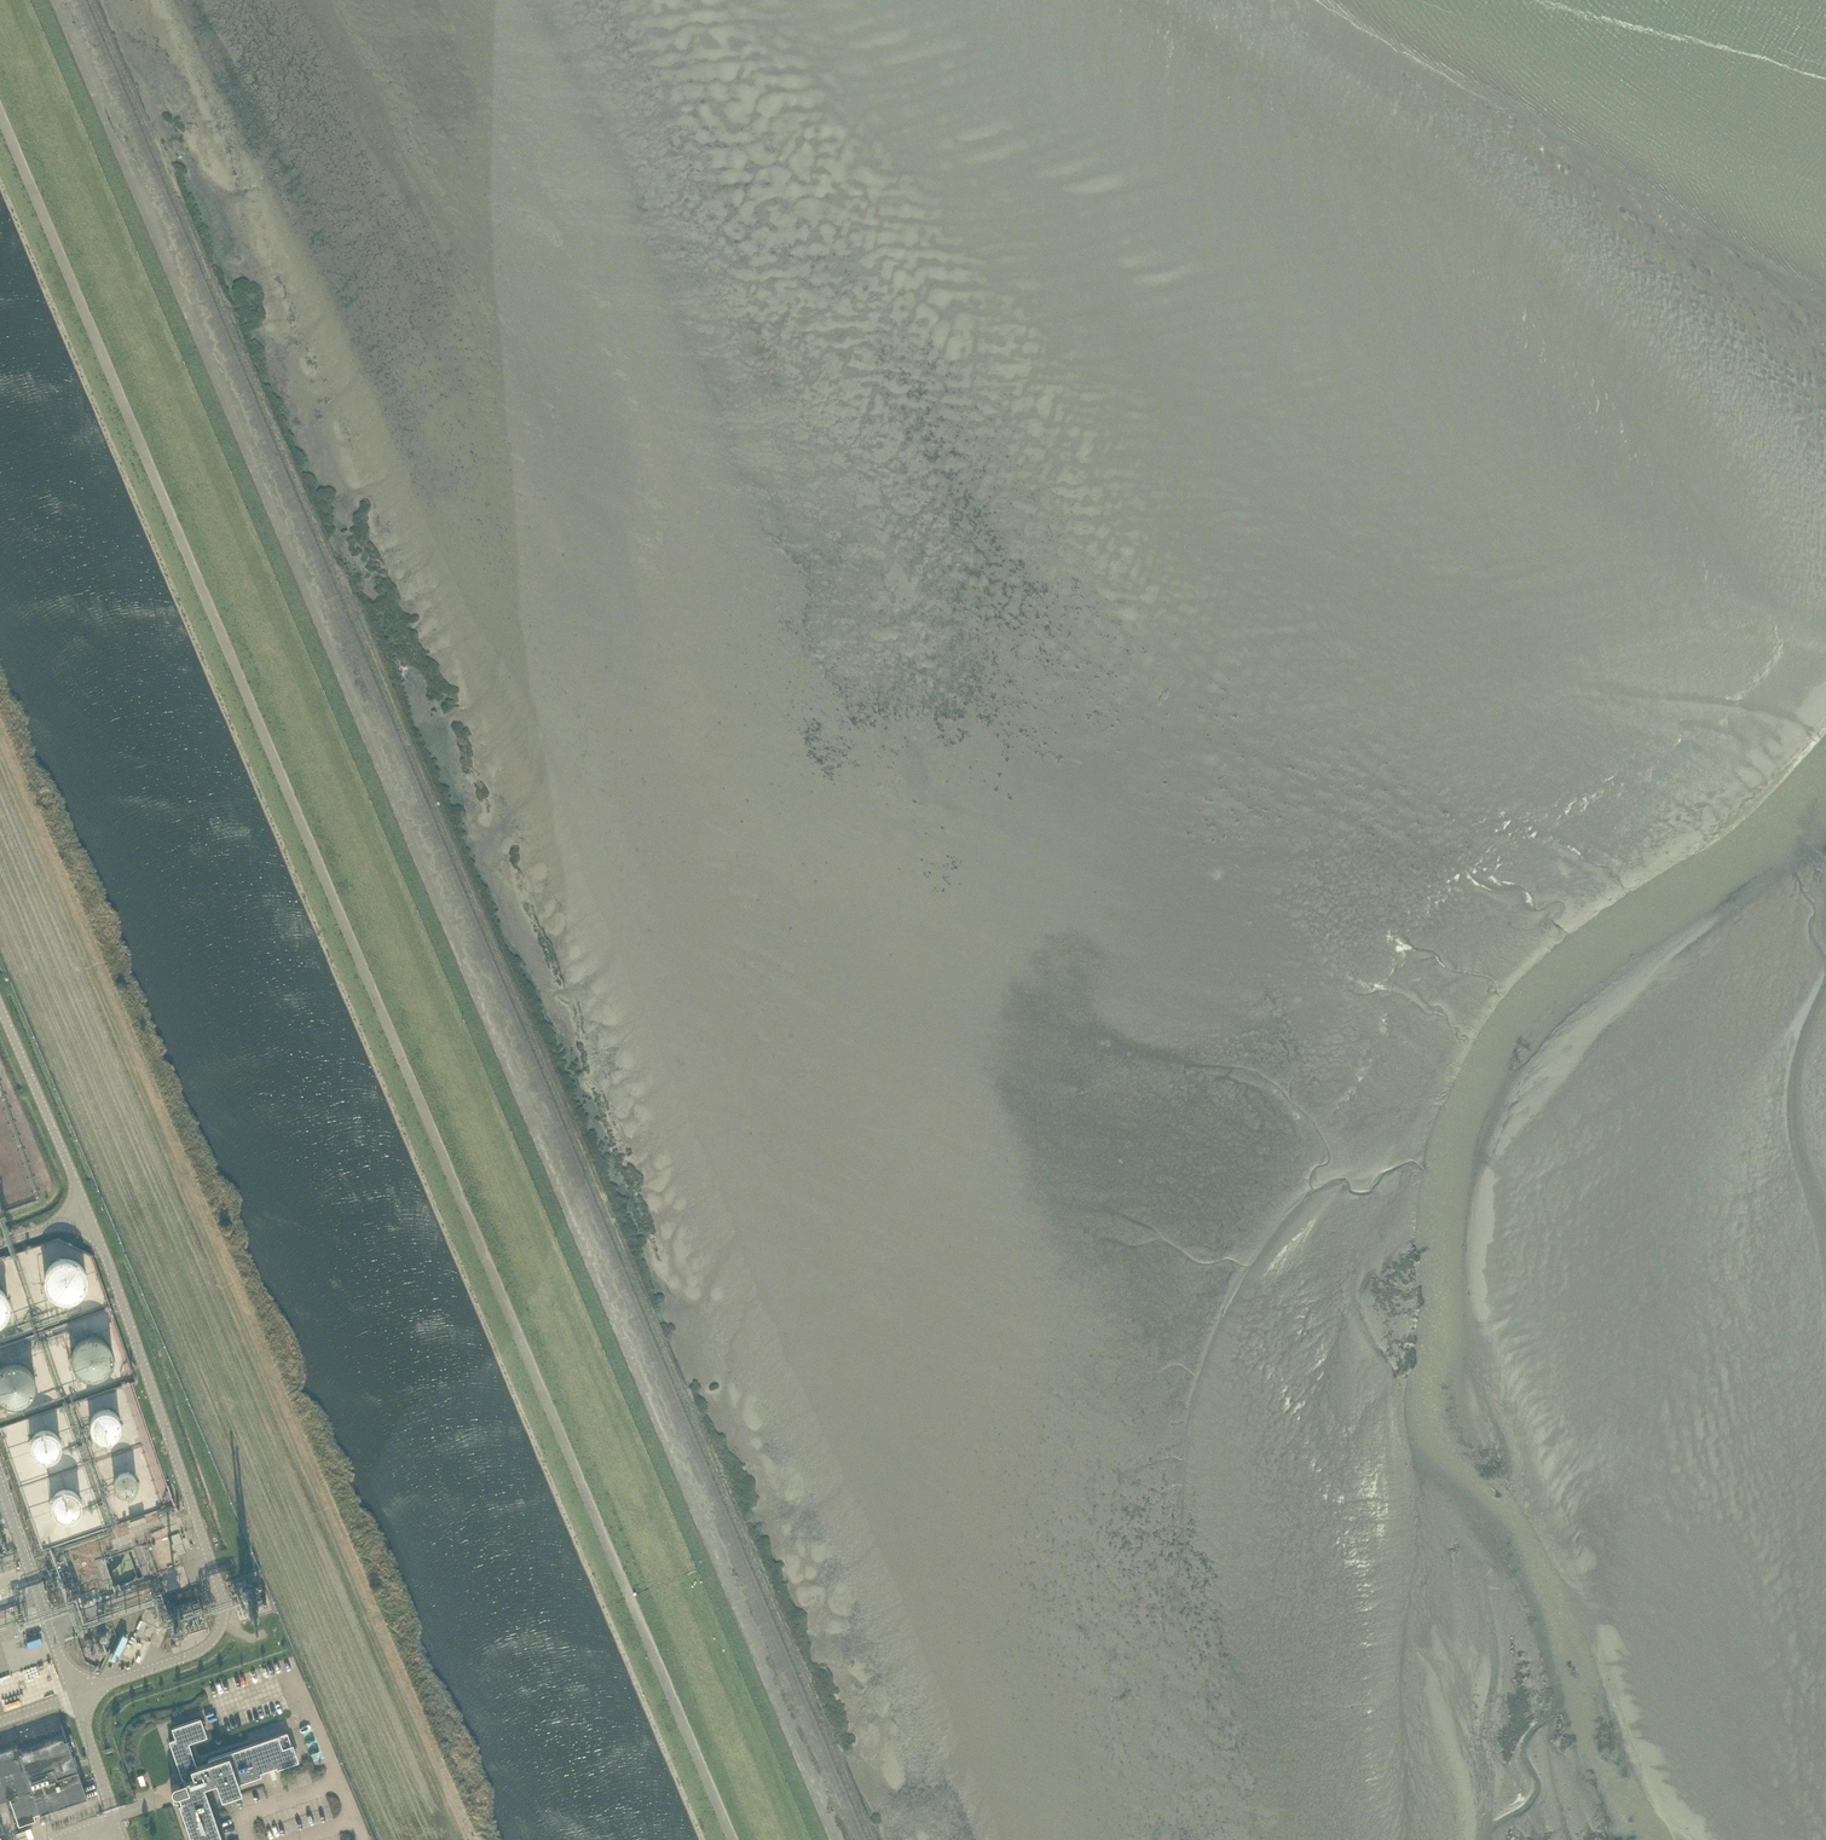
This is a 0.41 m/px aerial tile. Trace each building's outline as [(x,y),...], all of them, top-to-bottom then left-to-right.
[(63,1300),(67,1300),(70,1300),(74,1299),(77,1297),(80,1295),(83,1292),(85,1289),(87,1286),(88,1282),(88,1278),(88,1275),(87,1271),(85,1267),(83,1264),(80,1262),(77,1260),(76,1259),(65,1257),(63,1257),(59,1258),(56,1259),(53,1262),(50,1264),(48,1267),(46,1271),(45,1275),(45,1278),(45,1282),(46,1286),(48,1289),(50,1292),(53,1295),(56,1297),(59,1299),(63,1300)] [(87,1375),(88,1375),(96,1375),(98,1374),(102,1372),(105,1370),(107,1368),(109,1365),(111,1361),(112,1358),(112,1354),(112,1350),(111,1347),(109,1344),(107,1341),(105,1338),(102,1336),(98,1334),(95,1333),(91,1333),(87,1333),(84,1334),(80,1336),(77,1338),(75,1341),(73,1344),(71,1347),(70,1350),(70,1354),(70,1358),(71,1361),(73,1365),(75,1368),(77,1370),(80,1372),(84,1374),(87,1375)] [(14,1396),(17,1396),(21,1395),(24,1394),(27,1392),(29,1389),(31,1386),(33,1383),(34,1379),(34,1376),(34,1372),(33,1369),(31,1366),(29,1363),(27,1360),(24,1358),(21,1357),(17,1356),(14,1355),(10,1356),(7,1357),(3,1358),(2,1359),(0,1360),(0,1361),(0,1391),(0,1392),(3,1394),(7,1395),(10,1396),(11,1396),(14,1396)] [(114,1411),(110,1409),(105,1408),(101,1409),(96,1411),(93,1414),(90,1425),(95,1435),(105,1439),(116,1435),(121,1425),(118,1414),(114,1411)] [(41,1455),(44,1456),(47,1456),(49,1455),(52,1454),(54,1452),(55,1451),(57,1449),(58,1446),(59,1444),(59,1441),(59,1439),(58,1436),(57,1434),(55,1432),(54,1430),(52,1429),(49,1428),(47,1427),(44,1427),(42,1427),(39,1428),(37,1429),(35,1430),(33,1432),(32,1434),(31,1436),(30,1439),(30,1441),(30,1444),(31,1446),(32,1449),(33,1451),(35,1452),(37,1454),(39,1455),(41,1455)] [(122,1493),(123,1493),(124,1493),(126,1494),(128,1493),(130,1493),(132,1492),(133,1491),(135,1489),(136,1488),(137,1486),(137,1484),(137,1482),(137,1480),(137,1478),(136,1476),(135,1475),(133,1473),(132,1472),(130,1471),(128,1471),(126,1471),(124,1471),(122,1471),(120,1472),(118,1473),(117,1475),(116,1476),(115,1478),(115,1480),(114,1482),(115,1484),(115,1486),(116,1488),(117,1489),(118,1491),(120,1492),(122,1493)] [(55,1514),(63,1517),(65,1517),(67,1517),(70,1516),(72,1515),(75,1513),(77,1511),(78,1509),(79,1507),(80,1504),(80,1501),(80,1499),(79,1496),(78,1494),(77,1491),(75,1489),(72,1488),(70,1487),(67,1486),(65,1486),(62,1486),(59,1487),(57,1488),(55,1489),(53,1491),(51,1494),(50,1496),(49,1499),(49,1501),(49,1504),(50,1507),(51,1509),(53,1511),(55,1513),(55,1514)] [(172,1531),(191,1526),(189,1516),(170,1522),(172,1531)] [(183,1550),(192,1549),(190,1530),(181,1531),(183,1550)] [(177,1621),(185,1618),(182,1610),(174,1613),(177,1621)] [(132,1629),(122,1654),(131,1657),(140,1632),(132,1629)] [(10,1704),(64,1691),(57,1664),(51,1665),(50,1660),(40,1662),(32,1631),(10,1637),(18,1671),(2,1675),(10,1704)] [(207,1736),(201,1718),(172,1728),(175,1738),(169,1740),(182,1778),(185,1777),(187,1781),(175,1785),(173,1786),(172,1788),(171,1791),(172,1793),(174,1795),(176,1796),(179,1795),(181,1801),(179,1802),(192,1839),(223,1839),(204,1786),(217,1781),(220,1790),(262,1776),(261,1772),(279,1765),(280,1768),(298,1761),(287,1731),(279,1734),(280,1735),(209,1759),(210,1762),(198,1766),(190,1742),(207,1736)] [(75,1761),(66,1735),(21,1750),(20,1744),(0,1751),(0,1800),(10,1796),(19,1824),(36,1818),(35,1813),(87,1795),(75,1761)] [(146,1796),(156,1794),(155,1788),(145,1791),(146,1796)]
